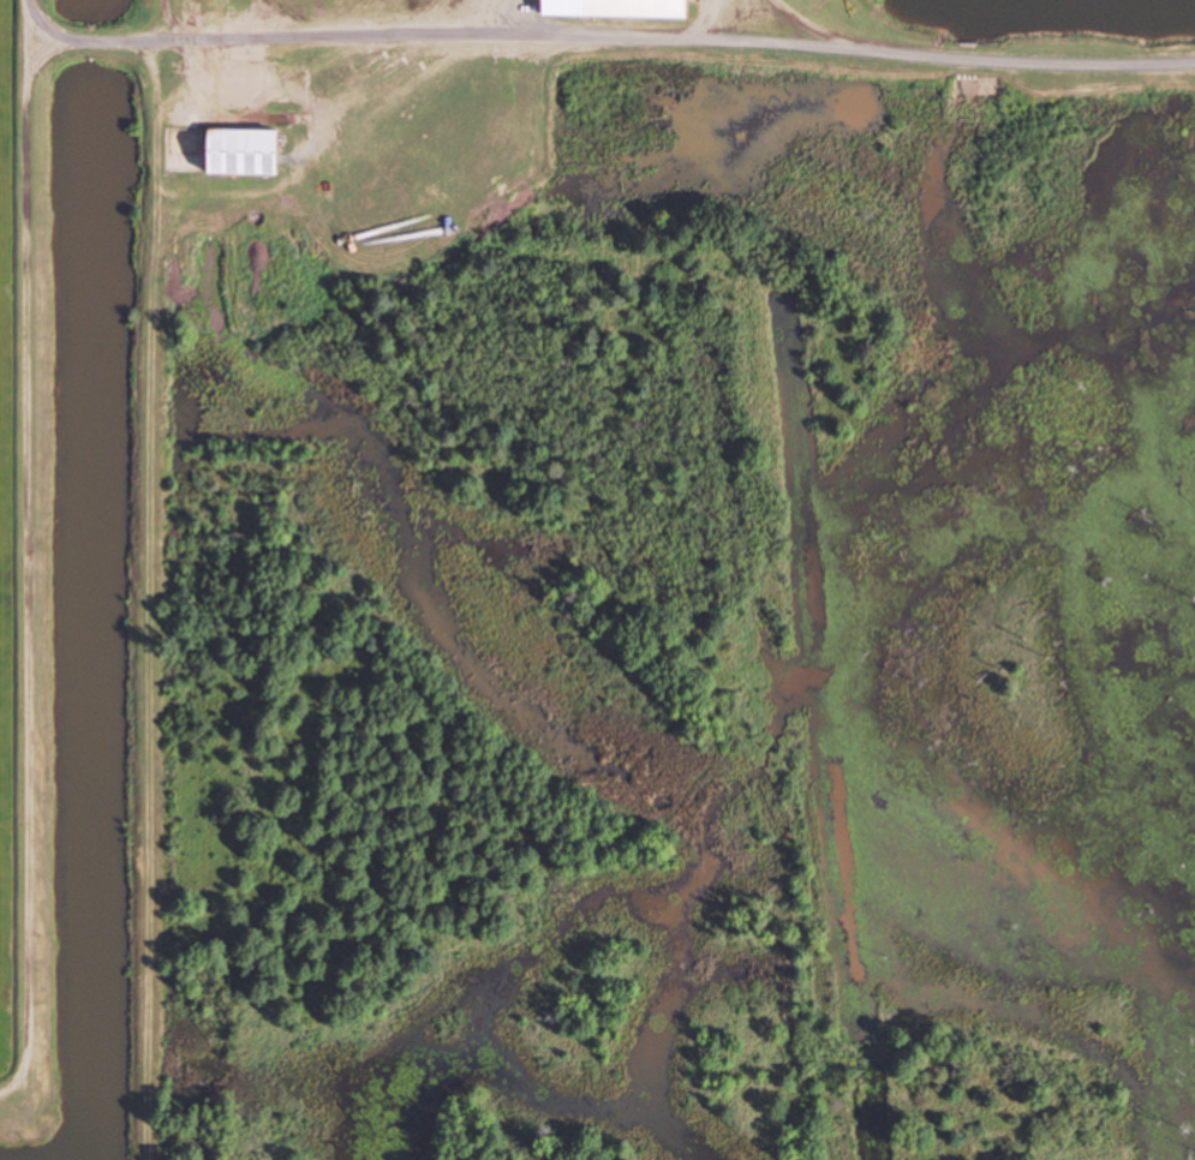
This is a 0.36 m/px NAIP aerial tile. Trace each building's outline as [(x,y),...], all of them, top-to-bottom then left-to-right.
[(545,16),(690,18),(690,0),(546,0),(545,16)] [(280,130),(211,130),(211,175),(280,175),(280,130)]
